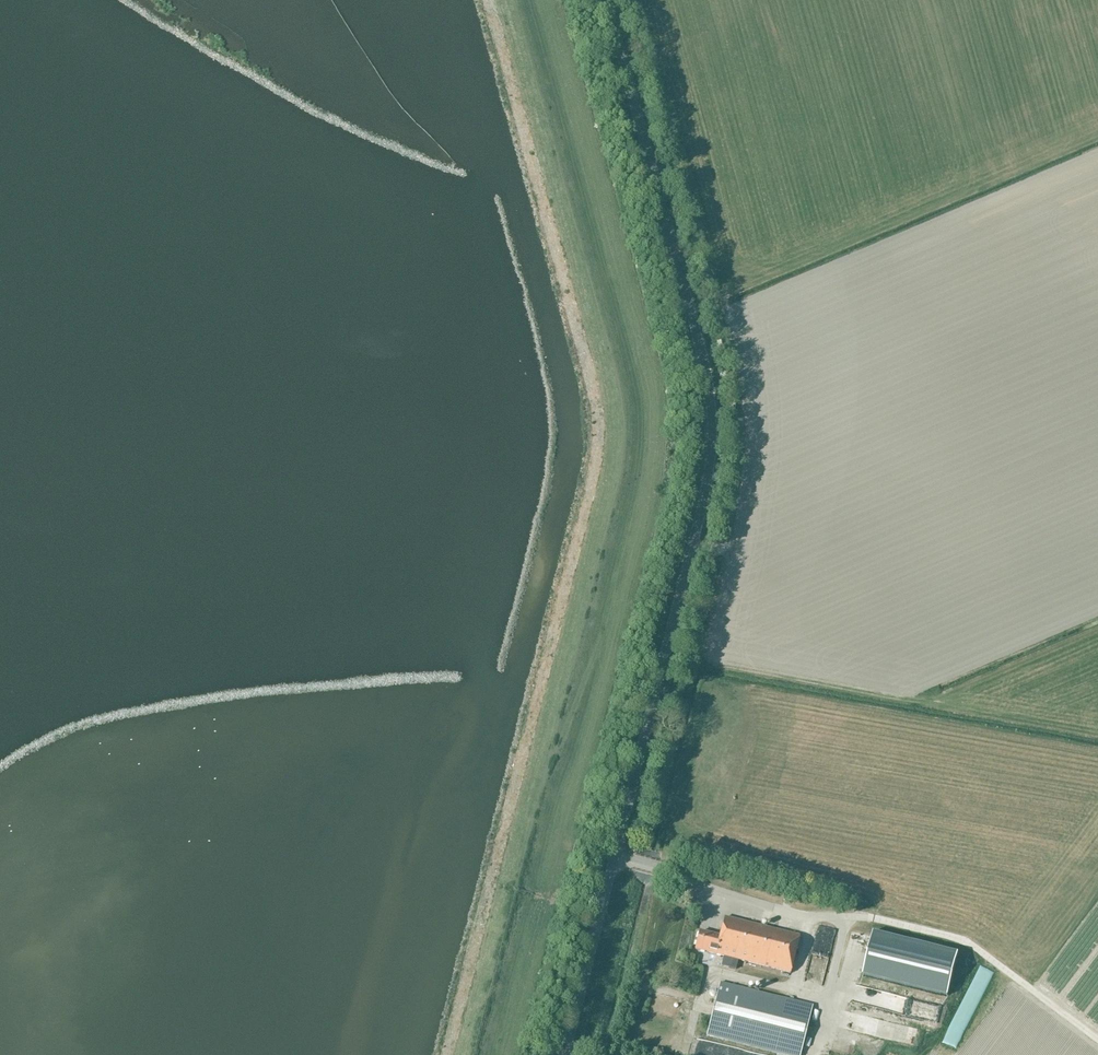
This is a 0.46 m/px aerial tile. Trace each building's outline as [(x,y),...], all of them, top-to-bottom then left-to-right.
[(800,936),(760,926),(725,917),(719,936),(700,931),(695,950),(792,974),(800,936)] [(873,932),(863,975),(947,996),(958,954),(873,932)] [(816,982),(818,969),(801,966),(799,979),(816,982)] [(780,1054),(801,1054),(813,1006),(719,983),(706,1037),(780,1054)]
